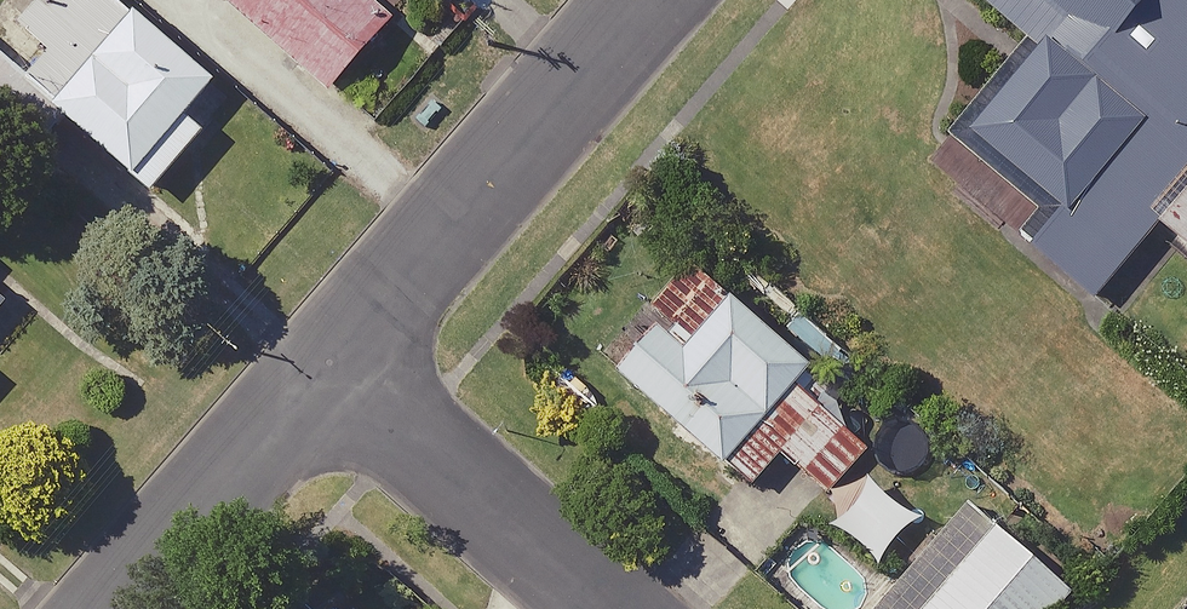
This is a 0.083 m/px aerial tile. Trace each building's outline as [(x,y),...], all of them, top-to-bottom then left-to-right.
[(394,18),(374,0),(222,0),(329,92),(394,18)] [(1036,47),(967,131),(1060,208),(1028,246),(1092,299),(1155,224),(1186,185),(1186,0),(981,0),(1036,47)] [(214,80),(133,11),(51,106),(150,190),(200,132),(182,116),(214,80)] [(0,54),(0,110),(28,78),(0,54)] [(1155,224),(1186,250),(1186,185),(1155,224)] [(806,364),(726,295),(682,346),(654,323),(614,370),(722,462),(806,364)] [(817,408),(779,451),(829,494),(866,451),(817,408)] [(967,502),(872,608),(1056,608),(1070,592),(967,502)]
